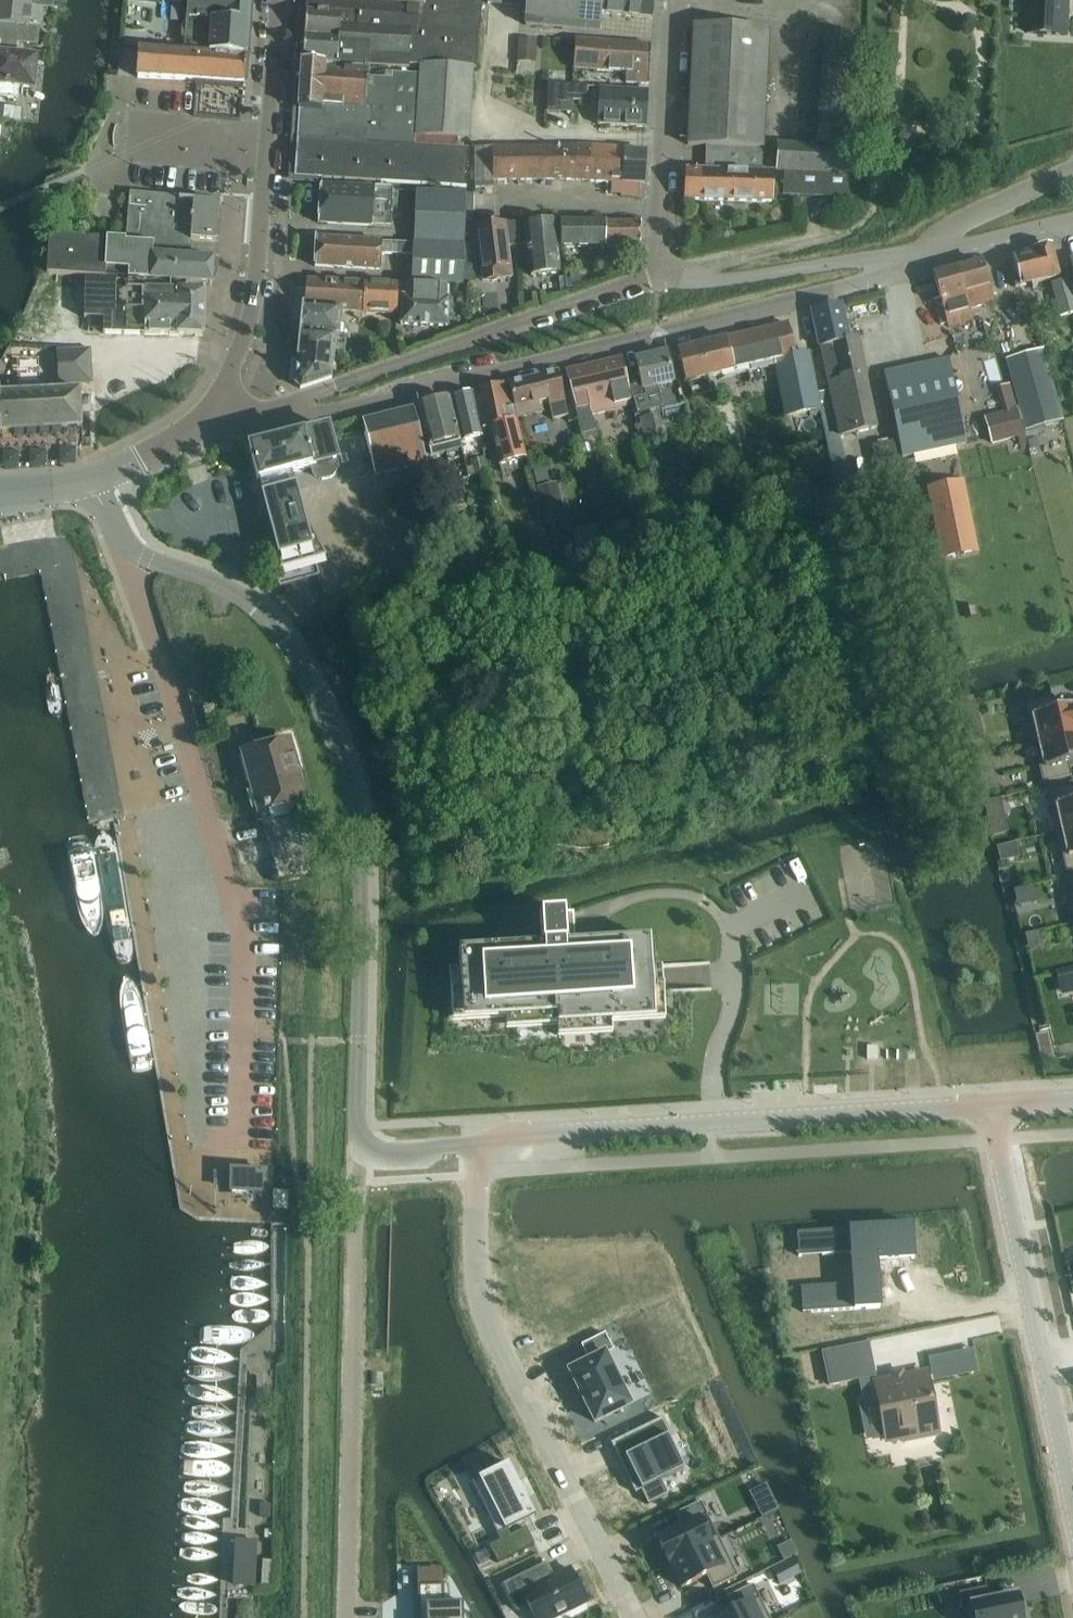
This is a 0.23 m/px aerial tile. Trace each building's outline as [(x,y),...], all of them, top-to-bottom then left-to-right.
[(32,8),(32,6),(52,8),(52,0),(0,0),(0,5),(32,8)] [(138,47),(136,75),(183,79),(185,82),(191,83),(194,80),(244,84),(247,56),(250,0),(187,0),(182,50),(138,47)] [(404,62),(419,63),(473,67),(476,66),(478,34),(480,12),(372,3),(357,3),(357,0),(353,0),(307,0),(306,10),(305,21),(407,28),(404,62)] [(357,0),(357,3),(372,3),(480,12),(481,0),(353,0),(357,0)] [(524,6),(522,26),(599,34),(600,14),(651,19),(652,0),(486,0),(485,2),(524,6)] [(1018,48),(1037,50),(1039,32),(1072,35),(1072,0),(1028,0),(1026,30),(1019,30),(1018,48)] [(0,5),(0,42),(36,46),(37,28),(38,18),(31,17),(32,8),(0,5)] [(305,21),(302,64),(324,65),(324,64),(367,66),(404,66),(404,62),(407,28),(305,21)] [(686,168),(683,200),(771,204),(773,172),(761,171),(761,148),(763,148),(769,30),(691,26),(686,145),(705,146),(704,169),(686,168)] [(782,195),(847,198),(850,147),(848,146),(857,35),(823,33),(814,145),(776,143),(774,172),(783,172),(782,195)] [(536,62),(537,38),(518,37),(516,61),(536,62)] [(625,83),(647,84),(649,44),(574,38),(572,69),(625,73),(625,83)] [(16,98),(17,98),(18,87),(34,89),(38,58),(0,54),(0,97),(16,98)] [(418,75),(414,136),(468,140),(473,67),(419,63),(419,64),(418,75)] [(302,64),(299,101),(364,104),(362,124),(388,126),(387,132),(388,134),(389,134),(414,135),(414,136),(418,75),(391,73),(391,79),(365,78),(365,70),(324,68),(324,65),(302,64)] [(560,99),(586,101),(586,86),(548,84),(546,111),(559,112),(560,99)] [(599,88),(597,125),(645,127),(647,90),(599,88)] [(389,143),(389,134),(388,134),(387,132),(388,126),(362,124),(364,104),(299,101),(294,176),(466,186),(469,148),(389,143)] [(15,107),(3,106),(3,118),(14,119),(15,107)] [(492,174),(492,181),(492,192),(504,191),(504,181),(535,180),(535,190),(562,189),(562,180),(566,180),(621,183),(638,185),(644,185),(646,150),(623,148),(589,146),(560,146),(492,147),(492,146),(479,146),(479,174),(492,174)] [(319,183),(317,223),(390,227),(392,187),(319,183)] [(611,183),(611,194),(620,194),(620,196),(637,197),(638,185),(621,183),(611,183)] [(415,191),(413,242),(464,246),(465,193),(415,191)] [(128,196),(125,239),(126,242),(191,246),(191,241),(213,243),(217,204),(172,200),(128,196)] [(556,235),(556,226),(554,222),(526,224),(526,222),(526,219),(515,220),(517,247),(526,246),(530,278),(561,274),(557,235),(556,235)] [(482,281),(486,280),(488,281),(490,281),(492,281),(494,281),(495,280),(497,279),(510,277),(506,248),(517,247),(515,220),(475,225),(477,238),(482,281)] [(560,222),(559,222),(559,248),(639,248),(639,222),(560,222)] [(144,280),(177,282),(211,284),(213,259),(190,257),(191,246),(126,242),(125,239),(48,236),(46,274),(144,280)] [(412,255),(410,285),(444,285),(462,286),(463,272),(475,272),(476,254),(463,253),(464,246),(413,242),(413,243),(392,242),(392,243),(381,243),(315,239),(313,266),(379,270),(380,254),(392,254),(412,255)] [(1052,246),(1010,255),(1014,274),(1012,274),(1015,288),(1059,278),(1052,246)] [(981,260),(957,267),(964,290),(970,309),(992,303),(988,288),(989,288),(981,260)] [(957,267),(934,273),(941,297),(948,323),(948,325),(957,323),(954,314),(970,309),(964,290),(957,267)] [(308,279),(305,308),(341,312),(361,313),(361,314),(363,314),(364,282),(308,279)] [(1068,279),(1050,284),(1058,318),(1072,315),(1072,301),(1068,279)] [(177,291),(177,282),(144,280),(144,282),(84,280),(83,318),(102,318),(102,333),(142,334),(202,335),(203,291),(177,291)] [(364,282),(363,314),(396,316),(397,284),(364,282)] [(444,299),(444,285),(410,285),(405,285),(405,297),(400,297),(400,325),(422,326),(422,327),(424,327),(424,326),(446,327),(448,299),(444,299)] [(941,297),(933,299),(940,325),(948,323),(941,297)] [(841,304),(809,310),(816,340),(817,347),(820,359),(828,398),(837,438),(840,437),(877,429),(862,359),(858,338),(850,339),(849,335),(841,304)] [(302,312),(300,332),(334,336),(334,339),(337,339),(341,312),(305,308),(305,313),(302,312)] [(700,343),(699,344),(707,378),(709,378),(769,364),(774,363),(784,417),(820,408),(821,408),(819,400),(810,359),(807,347),(795,350),(788,322),(761,329),(700,343)] [(296,377),(295,383),(298,385),(300,388),(332,378),(334,339),(334,336),(300,332),(300,335),(298,349),(298,353),(297,359),(296,377)] [(699,344),(676,349),(678,359),(684,384),(707,378),(699,344)] [(1044,349),(1005,359),(1022,419),(1061,409),(1047,360),(1044,349)] [(88,350),(79,350),(80,365),(89,365),(88,350)] [(625,370),(632,398),(645,395),(645,391),(672,385),(665,351),(634,358),(636,367),(625,370)] [(631,398),(632,398),(625,370),(623,370),(620,356),(563,371),(580,434),(595,430),(591,415),(632,404),(631,398)] [(965,445),(948,359),(883,372),(900,458),(965,445)] [(547,374),(510,382),(510,383),(519,418),(539,412),(538,406),(548,404),(551,418),(566,414),(563,401),(557,372),(547,374)] [(507,383),(472,393),(480,426),(480,428),(480,429),(489,426),(499,467),(526,460),(516,419),(519,418),(510,383),(510,382),(507,383)] [(1002,410),(983,415),(990,443),(1018,436),(1019,439),(1021,449),(1027,447),(1028,447),(1025,438),(1025,434),(1016,406),(1010,383),(995,387),(1002,410)] [(80,427),(80,416),(78,392),(0,396),(0,431),(80,427)] [(472,393),(450,399),(461,442),(482,436),(480,429),(480,428),(480,426),(472,393)] [(652,395),(634,399),(637,410),(638,414),(655,410),(652,395)] [(460,444),(449,401),(448,397),(415,406),(428,453),(460,444)] [(412,410),(362,422),(373,470),(424,457),(412,410)] [(657,412),(638,416),(643,439),(662,435),(657,412)] [(303,434),(248,449),(252,467),(256,480),(260,492),(273,548),(275,555),(279,569),(283,586),(319,577),(315,560),(324,557),(306,526),(295,484),(292,470),(310,466),(310,469),(312,474),(321,479),(332,477),(339,467),(337,462),(338,462),(329,427),(308,432),(303,433),(303,434)] [(893,441),(870,445),(875,471),(898,467),(893,441)] [(587,444),(580,445),(582,453),(589,452),(587,444)] [(484,456),(470,460),(471,465),(474,475),(488,471),(484,456)] [(963,479),(925,487),(941,559),(978,552),(963,479)] [(557,482),(537,486),(546,523),(566,518),(557,482)] [(453,484),(437,493),(449,515),(466,506),(453,484)] [(511,548),(504,549),(508,563),(514,562),(511,548)] [(200,699),(188,690),(191,702),(198,700),(200,699)] [(1025,702),(1034,742),(1038,741),(1072,733),(1072,705),(1056,709),(1053,696),(1025,702)] [(975,700),(961,703),(963,713),(977,710),(975,700)] [(1038,741),(1044,767),(1040,768),(1042,781),(1071,774),(1068,761),(1072,760),(1072,733),(1038,741)] [(280,880),(310,872),(303,800),(287,742),(243,754),(250,780),(259,812),(261,811),(280,880)] [(996,777),(979,781),(981,792),(998,788),(996,777)] [(1048,791),(1057,831),(1072,828),(1072,786),(1048,791)] [(1000,796),(983,800),(985,808),(1002,804),(1000,796)] [(1057,831),(1065,871),(1072,870),(1072,828),(1057,831)] [(459,949),(464,1030),(654,1020),(651,977),(651,966),(649,938),(595,941),(575,942),(574,911),(541,913),(542,944),(459,949)] [(1064,971),(1069,995),(1072,994),(1072,969),(1064,971)] [(1052,1046),(1039,1048),(1041,1058),(1054,1055),(1052,1046)] [(878,1047),(867,1047),(867,1061),(877,1061),(878,1047)] [(228,1185),(228,1194),(266,1195),(267,1170),(228,1169),(228,1185)] [(853,1283),(801,1286),(803,1312),(881,1307),(877,1260),(914,1257),(912,1224),(821,1230),(822,1254),(851,1252),(853,1283)] [(589,1361),(569,1370),(595,1422),(629,1404),(604,1354),(614,1349),(605,1333),(581,1344),(589,1361)] [(868,1343),(822,1352),(829,1384),(875,1375),(868,1343)] [(888,1387),(877,1389),(878,1394),(885,1428),(887,1440),(904,1436),(905,1442),(938,1435),(926,1372),(905,1376),(891,1379),(887,1380),(888,1387)] [(663,1417),(611,1443),(635,1493),(641,1490),(648,1504),(668,1494),(661,1480),(684,1469),(668,1436),(672,1434),(663,1417)] [(508,1464),(473,1481),(480,1494),(495,1526),(498,1531),(525,1518),(532,1515),(528,1506),(518,1485),(508,1464)] [(760,1486),(749,1492),(761,1517),(771,1512),(778,1508),(765,1484),(760,1486)] [(681,1524),(655,1537),(668,1563),(712,1541),(719,1538),(707,1514),(705,1511),(700,1500),(675,1512),(681,1524)] [(260,1503),(259,1516),(270,1517),(270,1503),(260,1503)] [(712,1541),(668,1563),(681,1589),(707,1575),(713,1587),(738,1575),(732,1563),(719,1538),(712,1541)] [(784,1544),(777,1547),(783,1560),(789,1557),(797,1553),(791,1540),(784,1544)] [(235,1541),(233,1586),(253,1587),(255,1542),(235,1541)] [(791,1560),(772,1570),(775,1577),(794,1568),(797,1566),(793,1559),(791,1560)] [(504,1583),(518,1611),(527,1606),(533,1617),(555,1617),(589,1601),(571,1565),(553,1574),(546,1561),(504,1583)] [(270,1589),(271,1563),(260,1563),(260,1589),(270,1589)] [(713,1617),(770,1617),(759,1597),(758,1595),(752,1583),(727,1596),(733,1608),(713,1617)] [(959,1592),(964,1617),(1021,1617),(1016,1595),(989,1600),(986,1586),(959,1592)] [(417,1589),(417,1617),(464,1617),(463,1609),(444,1609),(444,1589),(417,1589)]
